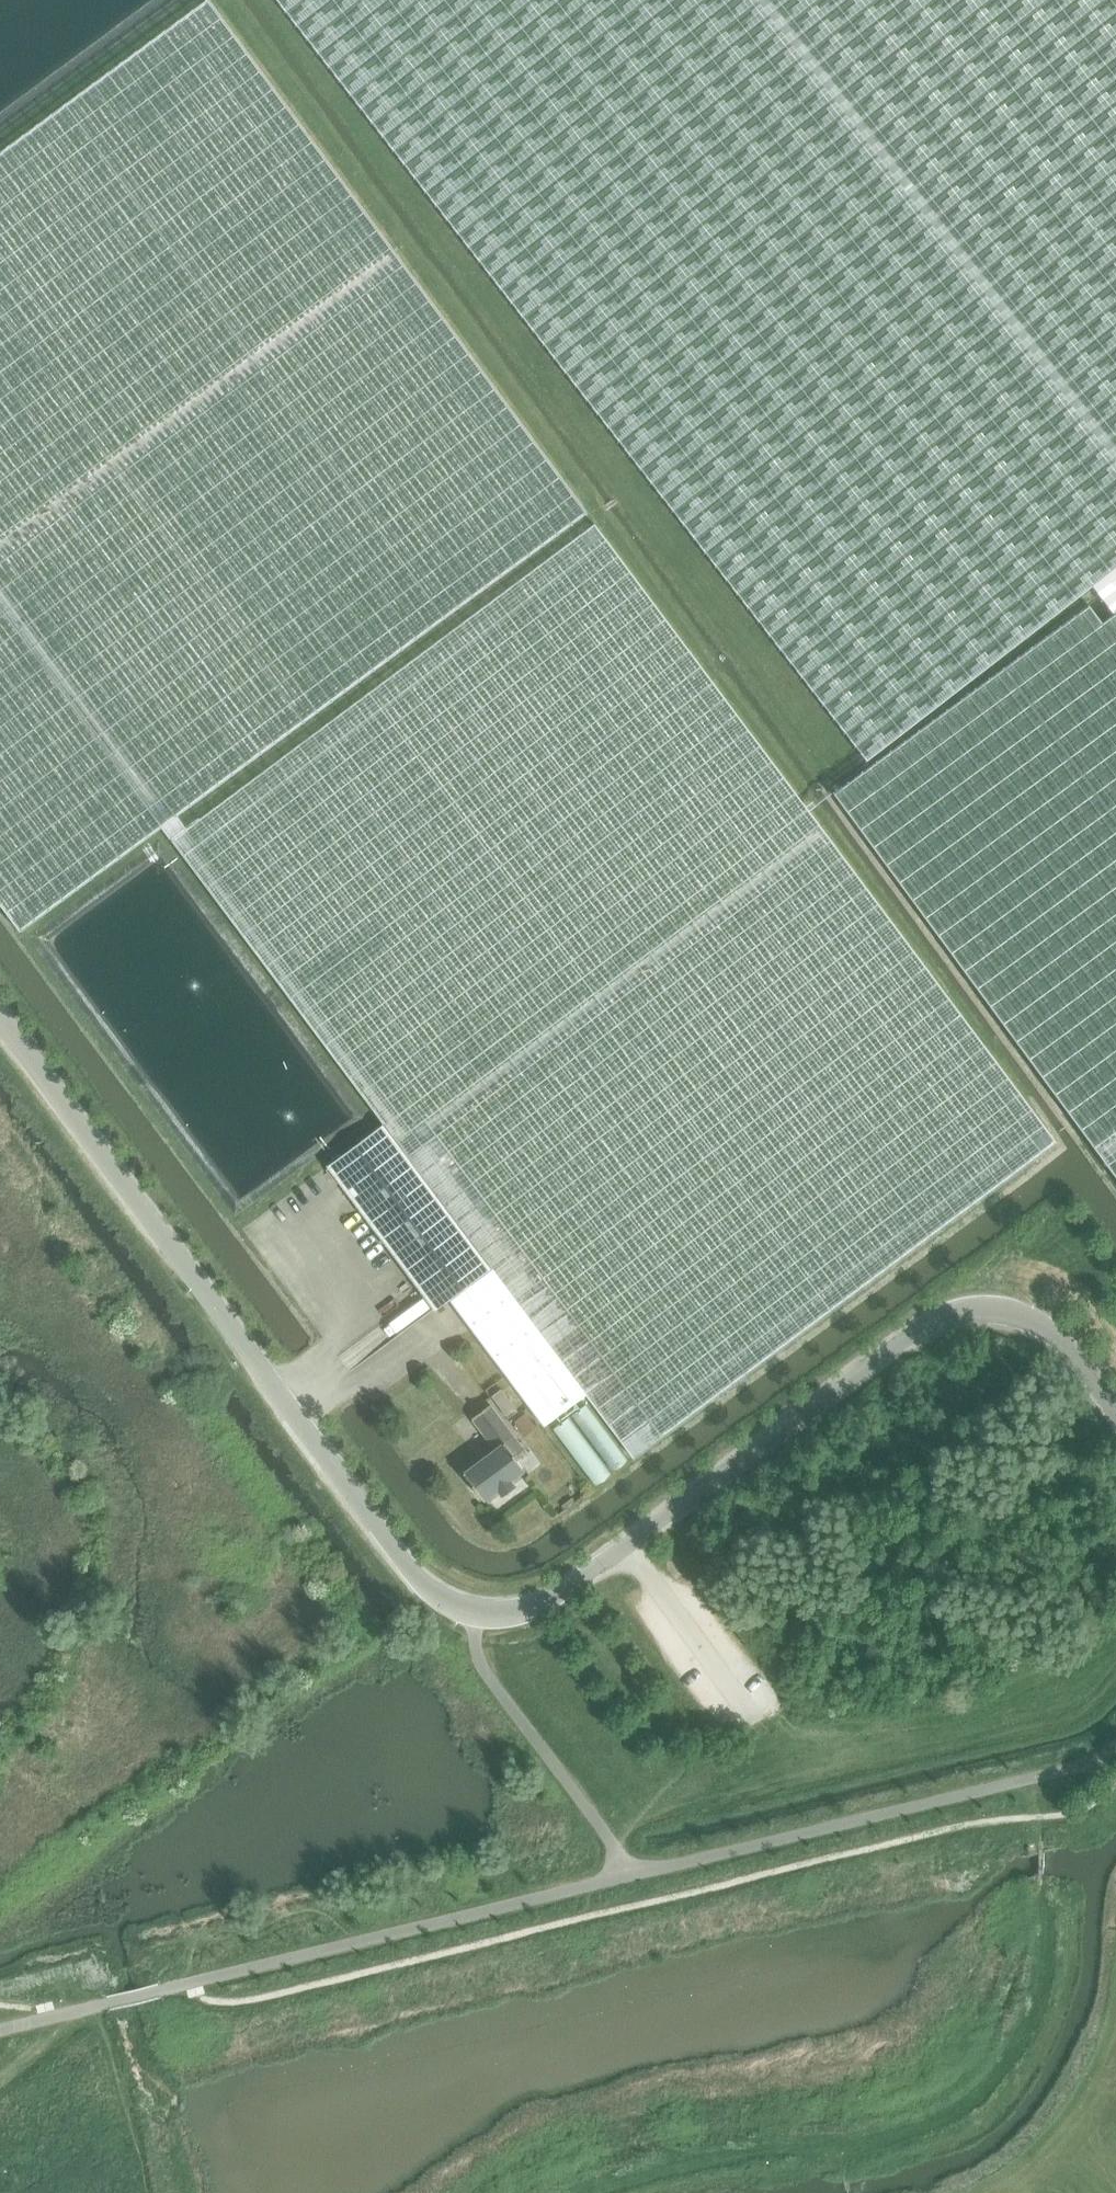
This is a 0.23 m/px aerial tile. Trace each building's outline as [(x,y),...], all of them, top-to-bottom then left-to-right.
[(587,511),(209,0),(207,0),(0,153),(0,900),(22,929),(163,825),(171,836),(187,825),(178,814),(587,511)] [(869,762),(1094,587),(1115,615),(1102,624),(1088,606),(952,707),(833,795),(946,949),(1115,1179),(1115,0),(277,0),(869,762)] [(172,839),(385,1124),(587,1394),(634,1457),(1056,1141),(595,524),(172,839)] [(544,1425),(587,1394),(385,1124),(328,1166),(436,1310),(450,1299),(544,1425)] [(502,1389),(492,1396),(509,1418),(518,1411),(502,1389)] [(496,1449),(464,1473),(484,1500),(525,1470),(515,1456),(524,1450),(490,1405),(473,1418),(496,1449)] [(526,1414),(515,1422),(523,1433),(534,1424),(526,1414)]
